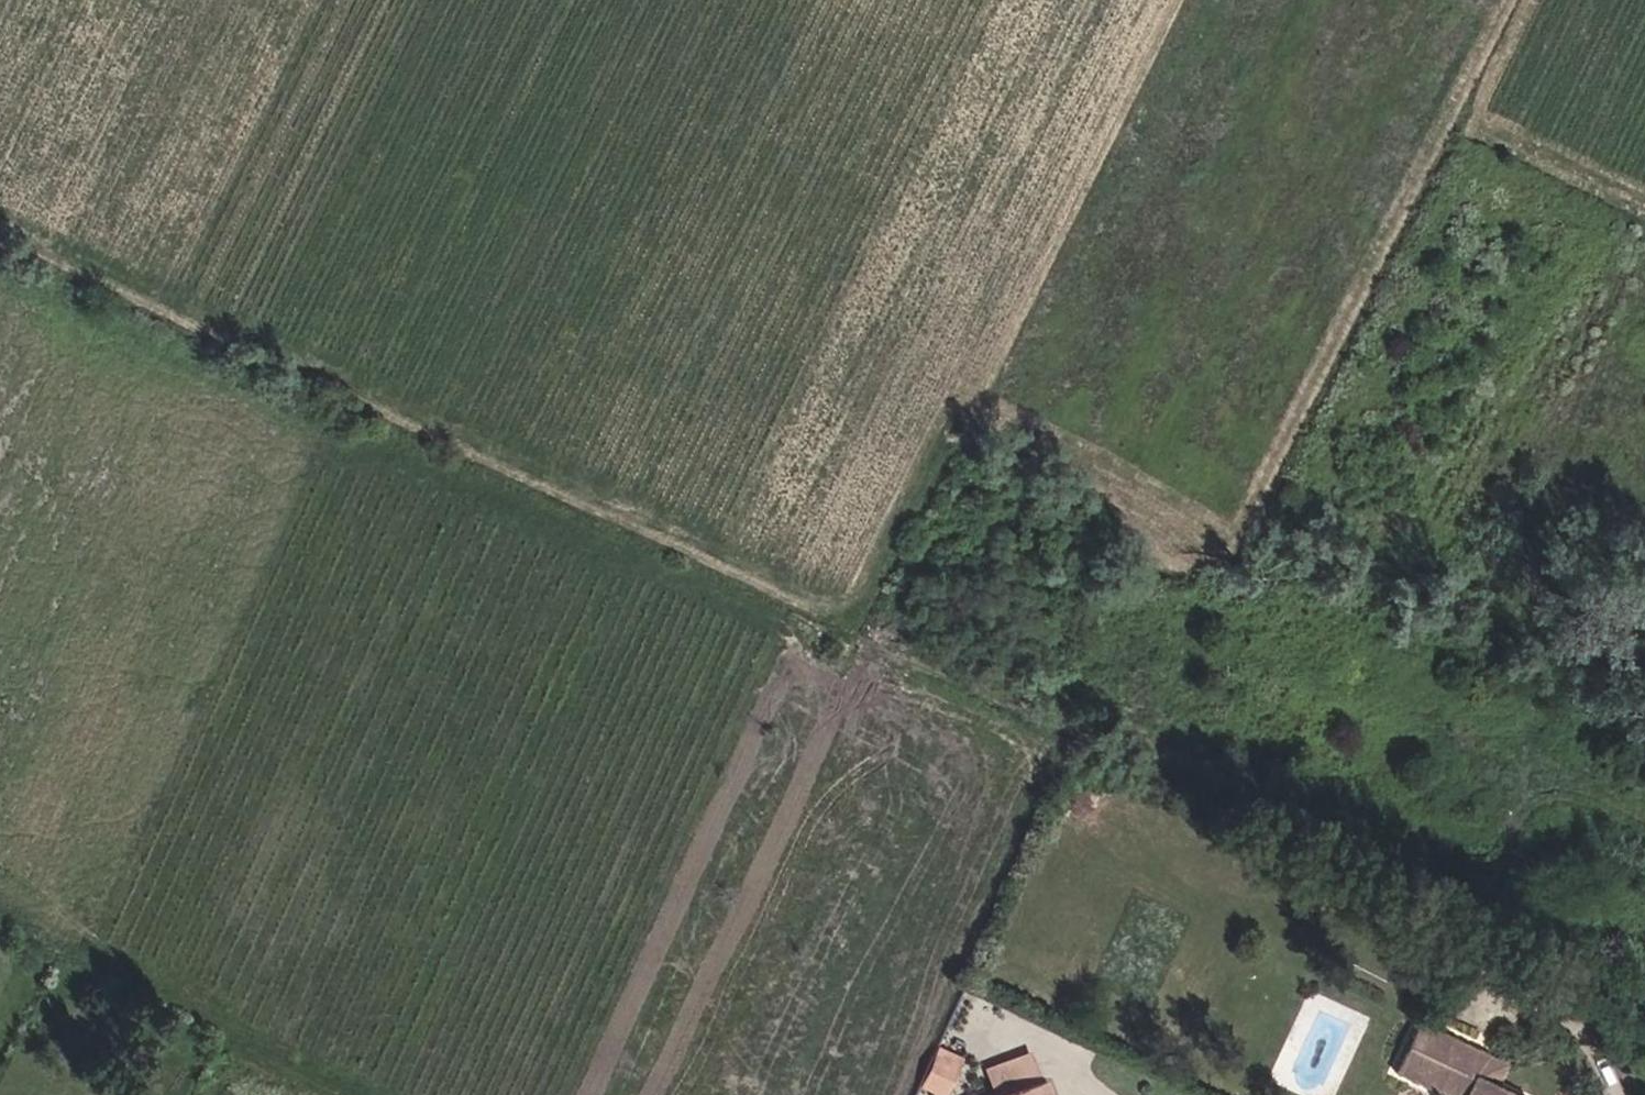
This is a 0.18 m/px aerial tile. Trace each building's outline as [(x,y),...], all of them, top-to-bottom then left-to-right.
[(1496,1086),(1506,1062),(1416,1020),(1394,1071),(1449,1094),(1517,1094),(1496,1086)] [(930,1059),(951,1068),(956,1057),(935,1049),(930,1059)] [(918,1085),(939,1094),(951,1068),(930,1059),(918,1085)] [(1042,1081),(1036,1060),(990,1075),(996,1094),(1003,1094),(1042,1081)] [(1042,1081),(1003,1094),(1047,1094),(1042,1081)]
